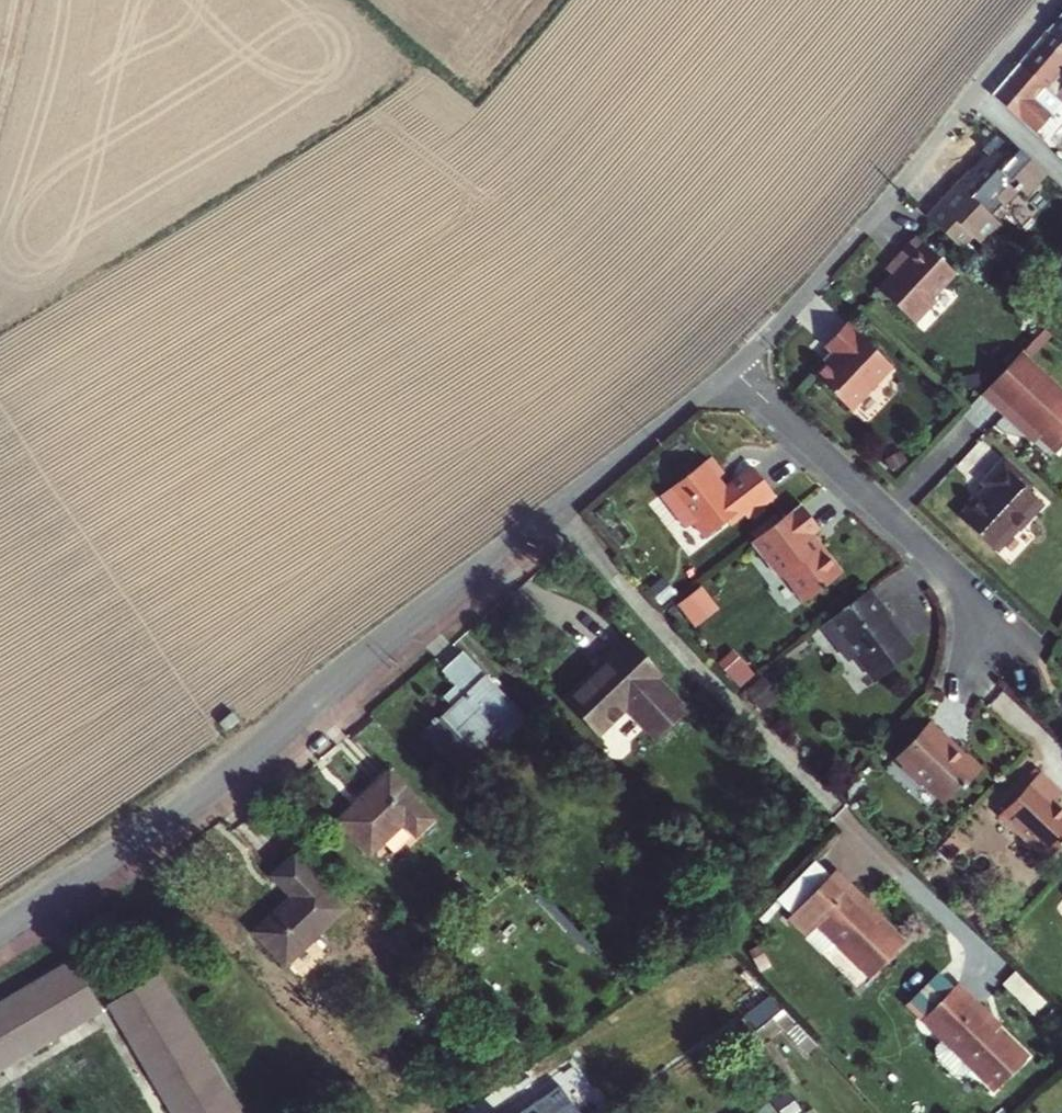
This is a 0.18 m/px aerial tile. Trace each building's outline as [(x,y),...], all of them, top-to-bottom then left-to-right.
[(1045,32),(1061,47),(1061,12),(1045,32)] [(1061,68),(1061,47),(1045,32),(1018,64),(1047,91),(1052,96),(1061,87),(1061,75),(1059,71),(1061,68)] [(992,95),(1045,146),(1055,135),(1044,124),(1055,113),(1040,98),(1047,91),(1018,64),(992,95)] [(978,157),(984,162),(956,193),(988,223),(1016,191),(1024,198),(1044,176),(1016,149),(1011,153),(994,138),(978,157)] [(988,223),(956,193),(928,224),(961,256),(969,246),(978,254),(998,232),(988,223)] [(945,275),(905,239),(893,253),(902,260),(891,272),(871,295),(908,328),(928,306),(922,300),(945,275)] [(893,253),(882,264),(891,272),(902,260),(893,253)] [(876,360),(833,322),(809,349),(820,358),(810,369),(802,378),(835,407),(876,360)] [(799,360),(810,369),(820,358),(809,349),(799,360)] [(975,399),(995,417),(1000,411),(1045,452),(1061,435),(1061,404),(1014,358),(975,399)] [(722,489),(703,466),(657,505),(680,531),(690,524),(701,538),(721,521),(727,529),(768,495),(756,480),(729,502),(720,491),(722,489)] [(1023,489),(998,466),(977,489),(981,492),(953,523),(992,560),(1037,513),(1018,495),(1023,489)] [(791,505),(741,545),(772,583),(777,579),(796,603),(833,572),(803,535),(811,530),(791,505)] [(695,625),(722,605),(703,581),(677,601),(695,625)] [(860,588),(814,626),(835,651),(854,653),(873,677),(903,653),(879,623),(884,618),(860,588)] [(596,735),(622,711),(651,741),(679,714),(650,684),(657,678),(620,638),(598,659),(601,662),(562,700),(596,735)] [(520,719),(460,654),(436,676),(446,687),(435,699),(444,709),(416,736),(447,768),(491,728),(501,737),(520,719)] [(970,763),(958,763),(925,732),(893,768),(899,773),(894,778),(913,794),(916,790),(940,811),(956,794),(961,799),(983,774),(970,763)] [(428,823),(382,776),(333,822),(366,857),(398,825),(412,839),(428,823)] [(998,827),(1045,872),(1061,854),(1061,825),(1052,816),(1061,805),(1061,804),(1040,784),(998,827)] [(286,964),(342,909),(286,851),(258,877),(275,894),(245,923),(286,964)] [(876,984),(910,949),(871,910),(874,907),(841,874),(793,922),(811,941),(822,930),(876,984)] [(38,1030),(63,1015),(90,998),(62,954),(36,970),(11,984),(0,991),(0,1053),(6,1049),(38,1030)] [(217,1075),(200,1048),(183,1020),(165,992),(148,964),(102,992),(118,1018),(135,1047),(152,1075),(167,1102),(174,1112),(240,1112),(234,1103),(217,1075)] [(1000,1028),(963,992),(926,1028),(998,1099),(1033,1064),(998,1030),(1000,1028)] [(757,1021),(780,1004),(772,993),(749,1010),(757,1021)] [(756,1022),(764,1033),(775,1024),(786,1016),(778,1006),(756,1022)] [(786,1016),(775,1024),(808,1061),(817,1054),(786,1016)]
